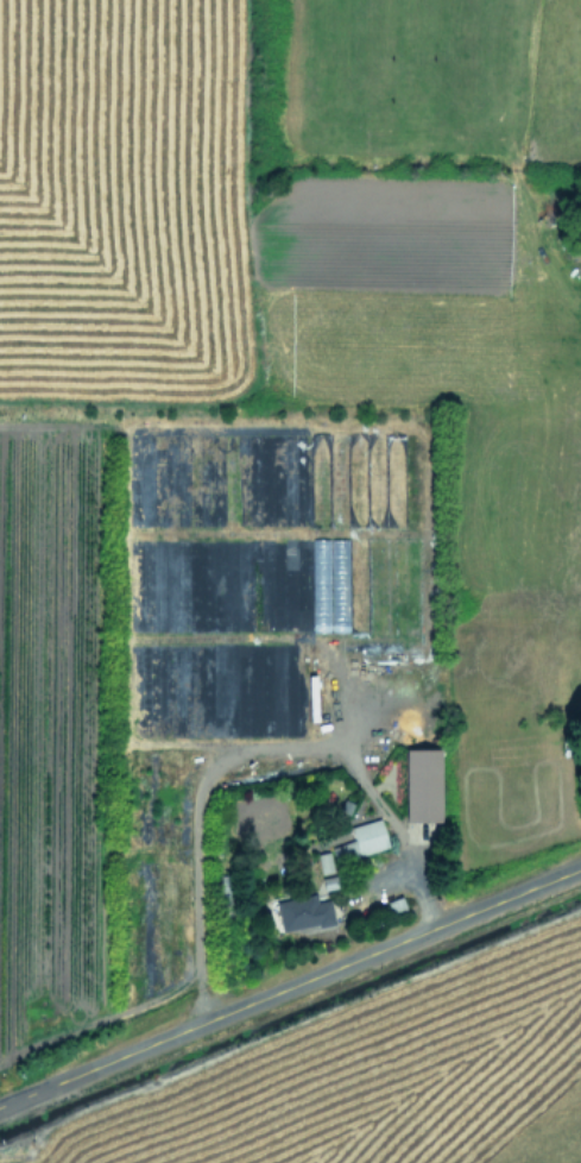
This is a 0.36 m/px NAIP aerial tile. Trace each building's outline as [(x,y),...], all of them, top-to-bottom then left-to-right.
[(439,821),(440,748),(403,748),(403,821),(439,821)] [(387,847),(379,818),(349,826),(353,840),(330,846),(334,862),(387,847)] [(333,871),(327,851),(315,854),(321,874),(333,871)] [(281,932),(334,922),(329,899),(316,901),(315,893),(275,901),(281,932)]
